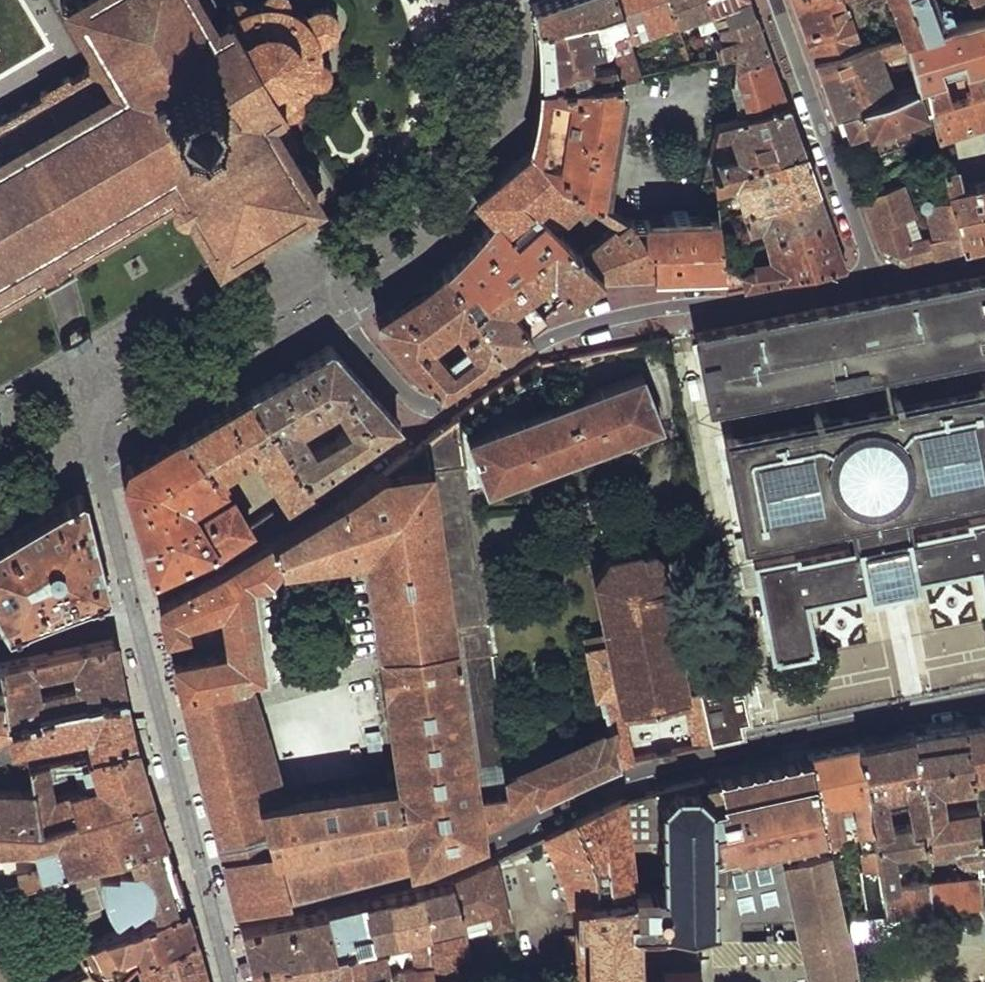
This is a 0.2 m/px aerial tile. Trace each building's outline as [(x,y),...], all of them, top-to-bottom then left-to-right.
[(43,283),(43,284),(56,276),(70,268),(69,268),(174,206),(175,206),(176,207),(177,208),(178,208),(179,208),(211,263),(243,245),(247,252),(254,248),(262,243),(270,238),(274,236),(283,230),(292,225),(298,222),(294,215),(309,206),(316,202),(312,194),(313,193),(312,190),(313,190),(313,189),(314,188),(315,187),(316,186),(317,184),(317,183),(318,181),(318,180),(318,177),(318,175),(318,174),(317,172),(316,170),(315,169),(314,167),(312,166),(310,165),(307,164),(304,163),(301,163),(298,164),(295,166),(287,153),(290,151),(292,151),(293,149),(293,148),(294,147),(295,145),(295,144),(295,143),(296,141),(296,139),(295,137),(295,136),(295,134),(294,132),(293,131),(291,129),(290,128),(289,127),(287,126),(285,126),(284,126),(282,125),(280,125),(279,125),(277,126),(276,126),(275,127),(272,128),(266,117),(278,109),(280,111),(281,113),(283,112),(287,115),(288,116),(290,116),(292,116),(293,115),(293,114),(297,112),(299,113),(300,112),(301,110),(301,108),(300,106),(301,101),(302,100),(301,98),(300,96),(302,94),(303,93),(305,91),(306,90),(308,88),(309,87),(310,85),(311,84),(313,84),(315,85),(316,85),(317,83),(322,82),(323,83),(325,82),(326,81),(327,79),(327,78),(326,77),(327,73),(329,72),(328,69),(327,68),(323,63),(324,62),(321,61),(318,60),(318,58),(318,55),(318,53),(318,51),(318,48),(317,45),(316,43),(315,41),(336,29),(336,28),(337,27),(338,26),(340,27),(341,23),(339,22),(339,21),(339,20),(339,17),(338,15),(337,13),(335,11),(334,10),(332,10),(332,8),(328,7),(328,9),(326,9),(325,9),(304,21),(303,19),(301,18),(300,16),(299,15),(296,13),(294,12),(292,11),(289,10),(289,6),(289,4),(289,3),(288,3),(287,0),(265,0),(265,1),(264,4),(262,4),(260,4),(257,5),(255,5),(254,6),(252,6),(249,8),(247,5),(246,4),(245,4),(239,1),(238,0),(237,0),(235,0),(234,0),(234,1),(228,5),(227,4),(226,5),(226,6),(225,8),(226,8),(225,14),(224,15),(225,16),(225,17),(227,20),(214,27),(207,16),(209,14),(210,13),(211,13),(212,11),(213,10),(213,9),(214,7),(214,6),(215,4),(215,3),(215,1),(215,0),(65,0),(60,3),(64,10),(68,17),(76,32),(80,37),(88,52),(87,52),(89,55),(88,56),(87,57),(87,59),(87,61),(87,62),(88,64),(89,66),(83,69),(69,78),(65,80),(55,85),(46,91),(42,93),(0,117),(0,308),(43,283)] [(538,25),(593,11),(603,44),(608,44),(614,58),(621,75),(643,71),(632,38),(618,0),(545,0),(535,4),(534,8),(536,18),(538,25)] [(632,38),(678,22),(669,0),(618,0),(632,38)] [(678,22),(685,20),(688,24),(700,20),(705,32),(717,26),(707,0),(669,0),(678,22)] [(717,26),(720,25),(756,10),(752,0),(707,0),(717,26)] [(802,24),(831,11),(828,0),(793,0),(802,24)] [(903,35),(918,31),(908,0),(890,0),(903,35)] [(918,31),(937,25),(929,0),(908,0),(918,31)] [(941,24),(980,13),(984,11),(984,0),(934,0),(941,24)] [(831,11),(802,24),(816,62),(862,48),(846,5),(831,11)] [(717,41),(722,55),(737,50),(736,65),(771,54),(765,36),(756,10),(720,25),(725,37),(717,41)] [(540,62),(540,82),(621,75),(614,58),(590,60),(586,50),(603,44),(593,11),(538,25),(541,53),(540,62)] [(980,13),(941,24),(937,25),(918,31),(903,35),(902,36),(904,48),(913,88),(925,84),(984,64),(984,30),(980,13)] [(862,48),(816,62),(826,90),(835,117),(896,95),(881,56),(904,48),(902,36),(862,48)] [(779,78),(771,54),(736,65),(736,78),(739,84),(745,108),(739,110),(740,115),(788,101),(779,78)] [(925,84),(931,109),(937,137),(984,121),(984,64),(925,84)] [(535,125),(532,150),(588,200),(603,207),(608,156),(617,157),(619,149),(610,147),(621,75),(540,82),(535,125)] [(896,95),(835,117),(843,137),(870,127),(871,130),(875,129),(881,149),(901,143),(898,136),(907,133),(902,119),(931,109),(925,84),(913,88),(896,95)] [(788,101),(740,115),(714,123),(713,134),(733,129),(745,156),(718,163),(720,172),(806,149),(795,121),(788,101)] [(812,166),(806,149),(720,172),(716,175),(719,189),(738,183),(746,190),(749,210),(819,188),(812,166)] [(507,170),(477,195),(494,216),(506,230),(532,207),(541,216),(554,228),(588,200),(532,150),(507,170)] [(945,168),(952,197),(963,245),(984,239),(984,183),(957,189),(953,167),(945,168)] [(902,187),(864,199),(872,219),(883,251),(903,261),(924,255),(963,245),(952,197),(935,202),(933,199),(931,197),(927,195),(924,196),(920,197),(919,201),(920,206),(921,209),(924,210),(927,210),(934,234),(911,240),(904,219),(912,216),(902,187)] [(824,201),(819,188),(749,210),(739,214),(743,232),(765,224),(771,239),(830,220),(824,201)] [(652,249),(653,272),(689,270),(725,268),(719,213),(648,217),(648,242),(652,249)] [(474,243),(442,271),(505,350),(533,331),(514,302),(553,270),(574,295),(600,276),(581,256),(554,228),(541,216),(516,240),(506,230),(494,216),(474,243)] [(581,256),(600,276),(627,274),(653,272),(652,249),(648,242),(633,218),(627,222),(621,218),(581,256)] [(838,241),(830,220),(771,239),(766,241),(767,247),(772,246),(776,264),(741,272),(744,287),(840,268),(844,266),(846,262),(838,241)] [(675,291),(722,284),(720,268),(673,274),(675,291)] [(442,271),(426,284),(412,294),(395,306),(377,316),(377,323),(437,390),(444,392),(505,350),(442,271)] [(696,332),(709,403),(727,401),(734,434),(723,436),(745,538),(847,519),(853,550),(798,560),(798,557),(756,566),(772,657),(809,650),(801,599),(890,581),(979,563),(984,592),(984,521),(966,524),(967,527),(914,538),(908,507),(984,492),(984,386),(979,387),(975,365),(974,359),(973,353),(983,351),(984,357),(984,364),(984,276),(696,332)] [(89,324),(57,343),(59,347),(92,328),(89,324)] [(251,392),(308,484),(398,422),(331,345),(292,368),(251,392)] [(983,351),(973,353),(974,359),(975,365),(980,364),(984,364),(984,357),(983,351)] [(640,370),(469,434),(491,491),(663,427),(640,370)] [(130,464),(125,467),(123,469),(123,472),(122,475),(131,503),(142,542),(195,517),(196,519),(231,498),(221,482),(224,480),(221,475),(257,451),(286,502),(310,486),(308,484),(251,392),(166,443),(130,464)] [(183,699),(189,720),(194,741),(223,850),(276,834),(296,892),(366,873),(424,855),(487,829),(542,798),(578,780),(616,762),(608,733),(512,779),(511,788),(478,801),(430,466),(466,462),(459,414),(449,422),(354,491),(253,553),(187,590),(165,603),(160,609),(164,623),(167,634),(185,630),(183,617),(216,606),(222,649),(173,660),(183,699)] [(0,540),(0,618),(8,630),(108,592),(94,541),(81,495),(80,491),(0,540)] [(195,517),(142,542),(146,558),(151,575),(171,566),(214,547),(215,549),(249,527),(244,520),(231,498),(196,519),(195,517)] [(250,516),(244,520),(249,527),(254,523),(250,516)] [(586,637),(603,714),(625,709),(653,702),(682,696),(686,695),(659,571),(653,568),(657,560),(657,555),(650,550),(646,548),(640,550),(638,557),(632,553),(608,558),(594,580),(606,632),(586,637)] [(124,692),(119,669),(113,639),(0,663),(0,685),(6,721),(42,713),(41,709),(124,692)] [(733,680),(702,687),(703,691),(710,740),(744,732),(741,718),(748,717),(745,703),(742,690),(734,691),(733,680)] [(703,691),(686,695),(682,696),(692,744),(710,740),(703,691)] [(73,731),(64,758),(88,752),(133,739),(129,720),(124,692),(41,709),(42,713),(6,721),(7,727),(9,744),(73,731)] [(625,709),(603,714),(608,733),(616,762),(635,758),(625,709)] [(965,725),(971,773),(984,771),(984,722),(965,725)] [(928,881),(933,909),(983,904),(978,837),(971,773),(965,725),(940,729),(912,733),(929,818),(920,820),(924,844),(952,841),(952,848),(959,853),(967,852),(968,867),(974,875),(928,881)] [(7,727),(0,728),(0,758),(11,753),(9,744),(7,727)] [(920,820),(929,818),(912,733),(890,737),(861,743),(880,868),(888,914),(933,909),(928,881),(899,884),(894,852),(924,849),(924,844),(920,820)] [(133,739),(88,752),(99,785),(52,799),(42,764),(24,769),(30,790),(41,828),(80,816),(149,795),(142,769),(133,739)] [(843,747),(811,754),(812,759),(827,828),(830,846),(841,846),(839,836),(846,835),(841,805),(856,803),(867,870),(880,868),(861,743),(843,747)] [(724,778),(707,782),(713,813),(713,848),(738,844),(740,848),(827,828),(812,759),(724,778)] [(666,788),(656,791),(657,852),(659,903),(660,925),(668,925),(668,941),(667,954),(707,954),(706,925),(713,924),(713,905),(713,865),(713,848),(713,813),(707,782),(706,777),(666,788)] [(0,789),(0,826),(41,828),(30,790),(0,789)] [(623,799),(627,854),(657,852),(656,791),(638,796),(623,799)] [(164,842),(158,821),(152,804),(149,795),(80,816),(41,828),(0,826),(0,848),(17,847),(31,846),(38,866),(15,872),(14,868),(0,871),(0,883),(1,887),(18,883),(98,860),(129,852),(164,842)] [(623,799),(577,821),(594,860),(598,898),(630,894),(627,854),(623,799)] [(570,824),(544,836),(568,901),(574,901),(598,898),(594,860),(577,821),(570,824)] [(245,903),(296,892),(276,834),(223,850),(234,894),(237,904),(245,903)] [(136,873),(171,863),(164,842),(129,852),(136,873)] [(800,852),(824,974),(824,981),(860,981),(849,918),(847,918),(830,846),(800,852)] [(495,858),(451,879),(461,921),(465,930),(508,920),(495,858)] [(729,865),(713,865),(713,905),(728,904),(729,865)] [(862,871),(869,916),(888,914),(880,868),(867,870),(862,871)] [(410,889),(365,899),(374,939),(424,929),(461,921),(451,879),(443,882),(410,889)] [(142,891),(150,916),(183,904),(177,881),(142,891)] [(630,904),(630,894),(598,898),(574,901),(574,951),(574,981),(630,981),(630,904)] [(345,903),(325,908),(334,946),(374,939),(365,899),(345,903)] [(663,973),(640,974),(640,942),(668,941),(668,925),(660,925),(659,903),(630,904),(630,981),(663,981),(663,973)] [(193,940),(188,923),(183,904),(150,916),(118,928),(105,934),(78,948),(75,949),(85,967),(109,981),(111,981),(122,971),(137,956),(193,940)] [(246,946),(250,962),(334,946),(325,908),(285,915),(241,925),(246,946)] [(101,928),(75,942),(78,948),(105,934),(101,928)] [(253,981),(308,981),(304,967),(335,961),(339,980),(387,971),(383,950),(410,945),(415,965),(431,962),(424,929),(374,939),(334,946),(250,962),(248,963),(252,977),(253,981)] [(193,940),(137,956),(145,981),(204,981),(193,940)] [(1,981),(56,981),(85,967),(75,949),(72,944),(1,981)] [(435,981),(431,962),(415,965),(411,966),(416,981),(435,981)] [(383,978),(397,975),(396,969),(387,971),(339,980),(335,981),(384,981),(383,978)] [(663,970),(663,973),(663,981),(698,981),(698,970),(663,970)] [(111,981),(125,981),(122,971),(111,981)]
